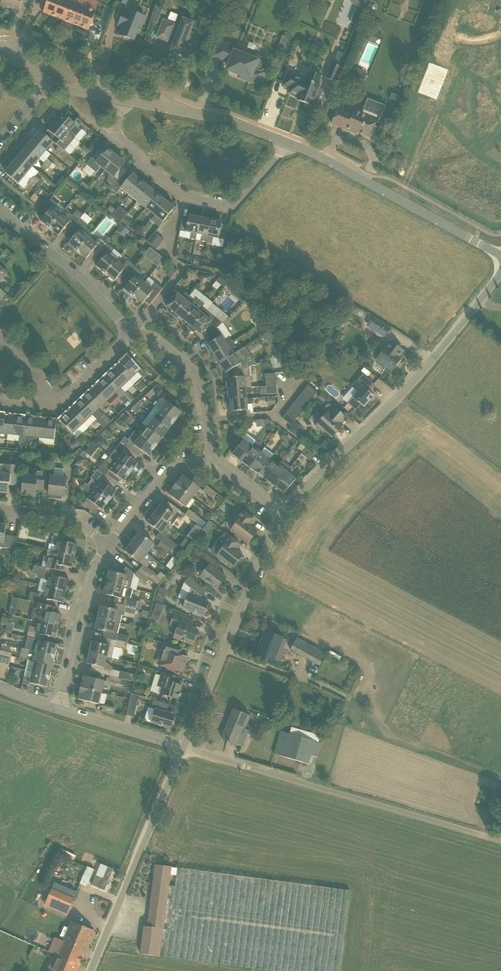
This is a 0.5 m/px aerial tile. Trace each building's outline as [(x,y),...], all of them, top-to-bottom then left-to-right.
[(1,3),(19,8),(21,0),(2,0),(1,3)] [(43,12),(63,19),(67,9),(70,10),(73,2),(67,0),(48,0),(43,12)] [(88,31),(92,21),(96,12),(73,2),(70,10),(67,9),(63,19),(88,29),(88,30),(88,31)] [(158,8),(152,21),(158,23),(163,10),(158,8)] [(125,10),(122,16),(118,25),(123,27),(119,35),(134,40),(137,33),(139,33),(145,16),(128,9),(128,11),(125,10)] [(172,12),(169,19),(176,21),(178,14),(172,12)] [(195,22),(184,18),(171,50),(191,58),(195,47),(192,45),(197,33),(192,30),(195,22)] [(169,42),(176,24),(163,19),(156,37),(169,42)] [(220,40),(217,47),(213,56),(230,63),(228,69),(249,78),(248,81),(261,85),(270,60),(220,40)] [(332,64),(327,78),(338,83),(344,68),(332,64)] [(368,73),(356,68),(353,75),(365,80),(368,73)] [(316,104),(320,95),(322,89),(320,88),(321,85),(319,84),(322,76),(309,71),(306,79),(304,78),(304,79),(300,77),(301,76),(288,71),(283,86),(290,88),(288,93),(298,97),(297,100),(312,106),(313,103),(316,104)] [(392,93),(390,99),(399,103),(401,97),(392,93)] [(339,106),(336,114),(332,124),(352,132),(353,130),(370,137),(376,123),(379,124),(386,106),(369,99),(363,112),(355,109),(354,112),(339,106)] [(55,122),(75,138),(82,129),(79,127),(83,122),(73,115),(70,119),(63,113),(55,122)] [(53,142),(54,142),(58,146),(63,150),(69,155),(73,150),(80,143),(75,138),(55,122),(45,135),(53,142)] [(46,151),(53,142),(45,135),(40,131),(33,139),(46,151)] [(39,159),(46,151),(33,139),(26,147),(39,159)] [(99,147),(95,144),(91,145),(88,148),(94,153),(99,147)] [(19,156),(32,167),(39,159),(26,147),(19,156)] [(99,166),(104,171),(118,154),(114,151),(112,153),(108,149),(105,152),(100,148),(86,164),(95,171),(99,166)] [(396,153),(392,163),(401,168),(405,158),(396,153)] [(114,187),(126,173),(128,170),(123,166),(125,163),(120,159),(121,158),(118,154),(104,171),(109,174),(107,181),(114,187)] [(26,175),(32,167),(19,156),(12,164),(26,175)] [(44,162),(44,163),(48,167),(49,166),(53,170),(56,166),(48,159),(44,162)] [(18,184),(26,175),(12,164),(7,170),(9,171),(6,174),(18,184)] [(114,187),(112,189),(117,193),(121,188),(129,195),(142,180),(141,179),(141,180),(132,173),(130,176),(126,173),(114,187)] [(36,181),(32,177),(30,179),(28,184),(32,187),(36,181)] [(142,180),(129,195),(137,202),(149,187),(141,180),(142,180)] [(37,195),(42,190),(37,185),(33,191),(37,195)] [(158,194),(149,187),(137,202),(145,209),(146,209),(158,193),(158,194)] [(159,193),(158,193),(146,209),(145,209),(142,213),(151,220),(154,215),(166,201),(158,194),(159,193)] [(51,198),(38,214),(42,218),(40,221),(47,226),(46,226),(49,228),(61,214),(54,208),(58,204),(51,198)] [(175,208),(166,201),(154,215),(163,222),(175,208)] [(112,215),(116,210),(110,205),(106,210),(112,215)] [(77,210),(73,215),(72,214),(65,209),(61,214),(49,228),(52,231),(53,231),(59,236),(62,232),(67,236),(79,220),(81,218),(84,215),(77,210)] [(125,217),(116,211),(112,216),(120,223),(122,221),(125,217)] [(182,219),(179,236),(196,240),(200,217),(201,216),(193,214),(192,216),(189,215),(188,220),(182,219)] [(126,216),(122,221),(128,226),(133,221),(126,216)] [(196,240),(206,242),(207,242),(211,218),(204,216),(203,218),(200,217),(196,240)] [(74,249),(77,251),(88,237),(93,231),(93,232),(86,226),(88,224),(81,218),(79,220),(67,236),(72,239),(68,243),(75,248),(74,249)] [(225,240),(225,238),(227,228),(221,227),(222,222),(219,221),(219,219),(211,218),(207,242),(212,243),(213,237),(225,240)] [(134,223),(130,228),(135,232),(139,227),(134,223)] [(125,237),(129,231),(122,225),(117,230),(125,237)] [(164,240),(154,232),(147,241),(156,249),(164,240)] [(137,247),(142,241),(136,236),(131,242),(137,247)] [(100,237),(95,243),(88,237),(77,251),(80,253),(81,253),(87,258),(90,254),(95,258),(107,243),(100,237)] [(105,274),(117,260),(110,254),(114,249),(107,243),(95,258),(99,262),(96,266),(102,271),(105,274)] [(151,247),(150,248),(145,254),(152,259),(157,253),(151,247)] [(194,265),(201,266),(203,259),(195,258),(194,265)] [(135,266),(128,260),(123,265),(117,260),(105,274),(108,276),(115,281),(118,277),(123,281),(135,266)] [(145,283),(144,282),(138,277),(142,272),(135,266),(123,281),(127,285),(124,289),(130,294),(133,296),(145,283)] [(171,277),(176,270),(170,266),(165,273),(171,277)] [(214,276),(209,272),(206,276),(205,277),(210,281),(214,276)] [(145,301),(149,305),(163,289),(149,277),(144,282),(145,283),(133,296),(136,299),(143,304),(145,301)] [(228,283),(220,277),(216,281),(225,288),(228,283)] [(173,316),(190,296),(185,292),(182,296),(173,289),(165,298),(170,302),(167,306),(172,310),(170,313),(173,316)] [(247,299),(239,292),(235,297),(243,303),(247,299)] [(184,320),(200,300),(196,296),(194,299),(190,296),(173,316),(177,319),(179,316),(184,320)] [(190,330),(207,310),(203,306),(205,304),(200,300),(184,320),(189,324),(187,327),(190,330)] [(357,308),(354,313),(364,319),(367,314),(357,308)] [(203,332),(208,335),(208,336),(223,322),(207,310),(190,330),(194,333),(196,330),(201,334),(203,332)] [(263,322),(259,315),(252,320),(256,326),(263,322)] [(391,329),(382,323),(373,318),(368,326),(377,332),(385,337),(391,329)] [(232,336),(223,322),(208,336),(212,342),(208,345),(209,348),(208,348),(212,355),(233,342),(230,337),(232,336)] [(264,336),(275,351),(281,348),(270,332),(264,336)] [(336,345),(343,336),(337,332),(331,341),(336,345)] [(403,350),(395,344),(390,341),(377,359),(392,370),(400,359),(397,357),(403,350)] [(236,346),(233,342),(212,355),(217,361),(218,361),(220,363),(234,354),(231,349),(236,346)] [(245,346),(239,351),(234,354),(220,363),(218,364),(223,371),(224,370),(226,373),(231,369),(233,373),(250,366),(251,366),(245,357),(250,354),(245,346)] [(130,380),(138,373),(142,377),(146,374),(128,355),(127,354),(127,353),(118,361),(120,363),(117,366),(130,380)] [(127,394),(121,388),(130,380),(117,366),(113,370),(112,368),(104,375),(124,396),(127,394)] [(252,387),(251,381),(250,366),(233,373),(234,377),(228,378),(228,381),(227,382),(227,389),(252,387)] [(277,385),(276,373),(265,374),(266,386),(277,385)] [(361,404),(364,407),(374,396),(368,390),(374,384),(363,374),(357,381),(352,386),(358,392),(353,397),(348,403),(352,407),(355,410),(361,404)] [(97,384),(94,388),(107,402),(111,406),(119,398),(121,399),(124,396),(104,375),(96,383),(97,384)] [(135,385),(141,391),(147,386),(141,380),(135,385)] [(277,385),(266,386),(267,394),(277,394),(277,385)] [(308,385),(304,389),(314,397),(317,392),(308,385)] [(248,399),(248,398),(247,393),(252,393),(252,387),(227,389),(228,397),(230,397),(230,400),(248,399)] [(89,389),(81,397),(107,424),(111,421),(104,414),(104,415),(99,410),(107,402),(94,388),(90,391),(89,389)] [(158,388),(154,393),(160,397),(164,392),(158,388)] [(304,389),(300,394),(310,402),(314,397),(304,389)] [(155,406),(156,406),(160,410),(175,421),(182,412),(167,401),(166,402),(164,400),(168,395),(165,392),(161,397),(155,406)] [(318,398),(323,403),(329,397),(323,392),(318,398)] [(126,398),(130,403),(134,399),(129,394),(126,398)] [(306,406),(310,402),(300,394),(297,399),(306,406)] [(125,398),(124,396),(121,399),(120,400),(125,405),(129,401),(125,398)] [(98,421),(104,427),(104,428),(107,424),(81,397),(73,404),(75,406),(71,409),(85,423),(93,415),(98,420),(98,421)] [(231,408),(231,411),(248,410),(247,404),(253,404),(253,398),(248,398),(248,399),(230,400),(228,400),(229,408),(231,408)] [(302,411),(306,406),(297,399),(293,404),(302,411)] [(348,411),(352,407),(348,403),(344,408),(348,411)] [(139,407),(136,404),(132,408),(136,413),(141,409),(139,407)] [(289,408),(299,416),(302,411),(293,404),(289,408)] [(323,433),(325,430),(332,437),(343,425),(341,424),(347,418),(333,406),(333,407),(330,404),(327,404),(318,414),(318,415),(314,420),(317,423),(316,424),(317,425),(316,426),(323,433)] [(155,406),(149,415),(154,418),(168,430),(175,421),(175,422),(175,421),(160,410),(156,406),(155,406)] [(295,420),(299,416),(289,408),(286,413),(295,420)] [(58,419),(73,434),(85,423),(71,409),(68,412),(66,411),(58,419)] [(8,434),(10,415),(5,415),(6,412),(0,412),(0,433),(8,434)] [(123,413),(119,418),(127,425),(132,421),(125,414),(124,415),(123,413)] [(291,425),(295,420),(286,413),(282,418),(291,425)] [(10,415),(8,434),(19,436),(18,443),(17,443),(17,449),(21,450),(22,444),(26,415),(15,414),(15,416),(10,415)] [(27,436),(39,438),(41,419),(36,418),(37,416),(26,415),(22,444),(26,444),(27,436)] [(154,418),(149,415),(142,423),(147,427),(162,438),(168,430),(154,418)] [(39,438),(55,440),(57,418),(46,417),(46,419),(41,419),(39,438)] [(303,428),(295,421),(288,430),(296,437),(303,428)] [(147,427),(140,435),(155,447),(156,447),(155,447),(162,438),(147,427)] [(124,445),(124,444),(127,446),(138,455),(141,450),(148,456),(155,447),(140,435),(135,431),(128,440),(125,437),(121,442),(124,445)] [(253,446),(252,446),(244,439),(232,454),(241,461),(253,446)] [(73,449),(79,446),(76,440),(70,443),(73,449)] [(250,467),(262,452),(257,448),(261,444),(257,441),(252,446),(253,446),(241,461),(250,467)] [(138,455),(127,446),(124,444),(124,445),(121,442),(110,456),(131,472),(138,463),(135,460),(135,458),(138,455),(139,456),(138,455)] [(303,452),(306,447),(301,443),(297,448),(303,452)] [(315,454),(306,447),(303,452),(301,454),(310,460),(315,454)] [(79,455),(83,451),(80,448),(74,454),(75,458),(79,455)] [(258,474),(270,459),(274,454),(265,448),(262,452),(250,467),(258,474)] [(47,460),(52,464),(56,459),(52,455),(47,460)] [(79,455),(75,458),(75,465),(79,466),(83,464),(85,459),(82,457),(79,455)] [(105,475),(117,484),(118,484),(117,483),(119,479),(121,478),(124,481),(131,472),(110,456),(98,470),(99,471),(105,475)] [(278,465),(270,459),(258,474),(267,480),(278,465)] [(287,472),(291,467),(282,460),(278,465),(267,480),(275,487),(287,472)] [(8,493),(9,485),(17,486),(18,465),(0,464),(0,492),(8,493)] [(20,486),(22,486),(21,495),(35,496),(36,489),(44,490),(46,471),(34,470),(33,475),(23,474),(23,475),(22,475),(20,486)] [(116,492),(113,490),(113,489),(113,487),(116,483),(117,484),(105,475),(99,471),(88,484),(109,500),(116,492)] [(296,479),(288,473),(287,472),(275,487),(284,494),(296,479)] [(65,497),(67,478),(64,477),(64,476),(53,475),(53,476),(50,476),(48,495),(49,495),(49,498),(62,499),(62,496),(65,497)] [(175,484),(193,497),(200,488),(183,475),(179,481),(178,480),(175,484)] [(90,495),(89,496),(83,504),(95,513),(94,512),(97,507),(99,507),(102,510),(109,500),(88,484),(85,483),(81,488),(90,495)] [(169,494),(177,500),(185,507),(193,497),(175,484),(173,488),(169,494)] [(213,498),(217,493),(212,489),(212,490),(207,486),(203,491),(213,498)] [(181,521),(186,515),(169,502),(165,508),(161,504),(156,510),(154,508),(152,511),(169,524),(171,526),(177,518),(181,521)] [(189,510),(186,515),(191,518),(190,519),(195,522),(199,517),(189,510)] [(242,510),(234,520),(234,523),(236,524),(231,531),(249,544),(259,531),(252,525),(255,520),(242,510)] [(167,530),(165,529),(169,524),(152,511),(149,515),(152,516),(147,522),(160,532),(156,537),(161,541),(171,549),(175,552),(179,546),(169,538),(170,537),(167,530)] [(202,528),(206,523),(202,519),(198,524),(202,528)] [(0,524),(0,548),(0,547),(13,548),(15,536),(5,535),(6,525),(0,524)] [(199,534),(203,529),(198,525),(194,530),(199,534)] [(147,553),(154,544),(139,532),(132,542),(147,553)] [(54,533),(52,542),(51,544),(56,546),(55,551),(75,556),(77,544),(65,541),(67,536),(54,533)] [(216,556),(218,557),(226,563),(227,562),(234,567),(243,555),(237,550),(241,544),(228,535),(221,544),(224,546),(216,556)] [(188,549),(193,542),(186,538),(181,545),(188,549)] [(167,554),(171,549),(161,541),(157,547),(167,554)] [(125,551),(133,557),(143,565),(139,570),(152,580),(159,585),(166,576),(160,572),(158,576),(147,568),(149,565),(148,563),(152,557),(147,553),(132,542),(125,551)] [(48,549),(47,556),(44,555),(41,566),(58,570),(58,571),(65,572),(66,567),(72,568),(75,556),(55,551),(48,549)] [(201,569),(204,571),(200,576),(217,589),(226,577),(216,569),(220,564),(203,551),(201,553),(204,555),(202,557),(207,561),(201,569)] [(48,580),(47,586),(66,591),(69,579),(68,579),(57,576),(58,571),(58,570),(41,566),(41,567),(34,565),(33,569),(32,569),(31,572),(37,574),(36,575),(39,578),(48,580)] [(121,574),(119,573),(109,571),(106,582),(131,588),(134,573),(126,567),(121,574)] [(152,580),(139,570),(135,575),(145,583),(146,581),(150,583),(152,580)] [(8,574),(0,572),(0,580),(7,581),(8,574)] [(209,603),(201,599),(202,597),(207,591),(189,576),(186,580),(184,582),(188,586),(183,599),(185,600),(183,607),(204,616),(206,611),(208,610),(207,608),(209,603)] [(104,594),(115,596),(114,603),(136,608),(138,601),(130,599),(133,589),(131,588),(106,582),(104,594)] [(50,605),(51,600),(63,603),(66,591),(47,586),(45,592),(40,591),(39,594),(31,592),(28,601),(37,603),(37,602),(50,605)] [(162,587),(157,599),(165,602),(169,590),(162,587)] [(35,613),(40,615),(39,621),(58,626),(61,614),(54,613),(55,607),(50,605),(37,602),(35,613)] [(112,609),(110,608),(101,606),(98,617),(120,623),(122,615),(134,618),(136,608),(114,603),(112,609)] [(173,637),(184,641),(193,645),(198,631),(191,628),(194,621),(174,613),(169,626),(177,629),(173,637)] [(128,643),(129,636),(118,634),(120,623),(98,617),(95,629),(106,631),(104,638),(110,639),(111,639),(127,643),(128,643)] [(43,641),(45,636),(55,638),(58,626),(38,621),(37,628),(29,626),(27,637),(28,638),(28,637),(43,641)] [(283,638),(283,637),(266,630),(262,639),(264,640),(259,653),(257,652),(256,653),(274,660),(278,662),(281,661),(285,650),(283,647),(286,640),(283,638)] [(58,644),(43,641),(28,637),(28,638),(25,649),(29,650),(29,649),(55,655),(58,644)] [(321,666),(327,655),(297,638),(290,649),(321,666)] [(114,647),(115,647),(126,649),(127,643),(111,639),(110,639),(109,645),(92,641),(90,648),(88,648),(87,652),(108,657),(111,658),(112,658),(114,647)] [(166,668),(165,670),(175,672),(175,671),(175,670),(183,672),(183,671),(185,666),(186,667),(189,657),(181,655),(183,648),(164,642),(162,650),(161,650),(157,665),(166,668)] [(21,648),(19,658),(28,660),(53,666),(55,656),(55,655),(29,649),(29,650),(25,649),(21,648)] [(11,659),(12,653),(0,650),(0,651),(0,656),(11,659)] [(116,677),(119,678),(121,672),(113,670),(113,668),(107,663),(106,663),(108,657),(87,652),(86,656),(89,656),(87,663),(104,667),(103,672),(107,673),(106,675),(116,677)] [(11,659),(0,656),(0,662),(10,665),(11,659)] [(26,670),(50,676),(53,666),(28,660),(25,670),(26,670)] [(10,665),(0,662),(0,669),(8,671),(10,665)] [(8,671),(0,669),(0,678),(6,679),(8,671)] [(26,670),(25,674),(22,683),(29,685),(30,683),(47,687),(50,677),(50,676),(26,670)] [(150,691),(160,694),(163,695),(162,696),(168,698),(168,696),(178,699),(182,685),(171,682),(173,676),(176,677),(176,676),(162,672),(161,676),(155,674),(150,691)] [(105,681),(94,678),(84,676),(82,683),(81,687),(79,686),(79,687),(102,692),(105,681)] [(99,704),(101,694),(102,692),(79,687),(80,687),(79,692),(80,692),(78,699),(99,704)] [(170,704),(154,700),(151,708),(149,707),(145,718),(147,721),(151,723),(151,724),(163,728),(168,729),(169,728),(171,728),(175,714),(167,712),(170,704)] [(115,708),(109,706),(103,705),(101,711),(114,714),(115,708)] [(134,717),(136,707),(128,705),(126,715),(134,717)] [(121,706),(119,715),(126,716),(128,707),(121,706)] [(235,744),(240,734),(242,735),(250,716),(234,709),(222,738),(228,740),(228,741),(229,742),(230,741),(235,744)] [(256,718),(264,721),(266,717),(258,713),(256,718)] [(322,742),(280,731),(274,754),(309,764),(312,754),(318,756),(322,742)] [(144,926),(140,954),(274,970),(339,970),(349,890),(178,867),(171,866),(156,864),(148,926),(144,926)] [(105,891),(114,869),(107,866),(103,877),(96,875),(92,886),(105,891)] [(87,867),(84,875),(91,878),(94,870),(87,867)] [(46,905),(67,914),(75,897),(53,888),(46,905)] [(79,964),(93,930),(73,922),(65,940),(59,955),(55,954),(48,970),(76,970),(79,964)]
